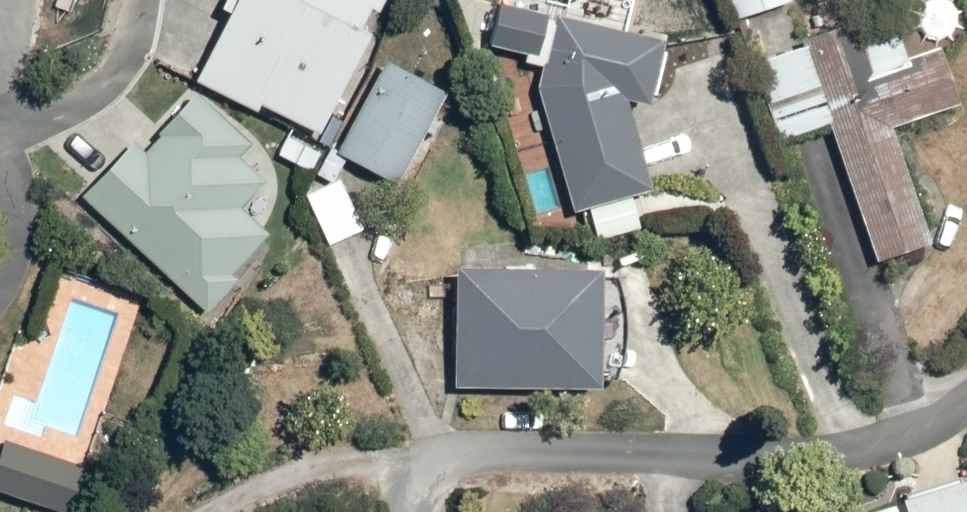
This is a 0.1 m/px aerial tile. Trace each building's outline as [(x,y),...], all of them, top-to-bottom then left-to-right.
[(227,13),(230,15),(199,86),(262,115),(265,107),(293,119),(276,156),(317,174),(394,0),(233,0),(227,13)] [(746,27),(803,6),(801,0),(736,0),(746,27)] [(758,66),(786,143),(830,126),(883,269),(945,246),(902,129),(966,105),(966,98),(932,2),(758,66)] [(497,50),(532,58),(530,71),(550,76),(548,99),(579,214),(656,194),(630,100),(630,20),(500,9),(497,50)] [(482,52),(401,12),(370,74),(380,80),(341,158),(412,193),(482,52)] [(284,172),(206,95),(156,152),(138,139),(90,201),(210,322),(283,250),(261,228),(285,205),(268,188),(284,172)] [(343,183),(297,205),(317,253),(365,231),(343,183)] [(578,395),(578,389),(607,387),(608,349),(612,277),(461,270),(456,390),(578,395)] [(11,436),(0,474),(0,491),(65,511),(82,458),(11,436)] [(864,511),(966,511),(966,481),(864,511)]
